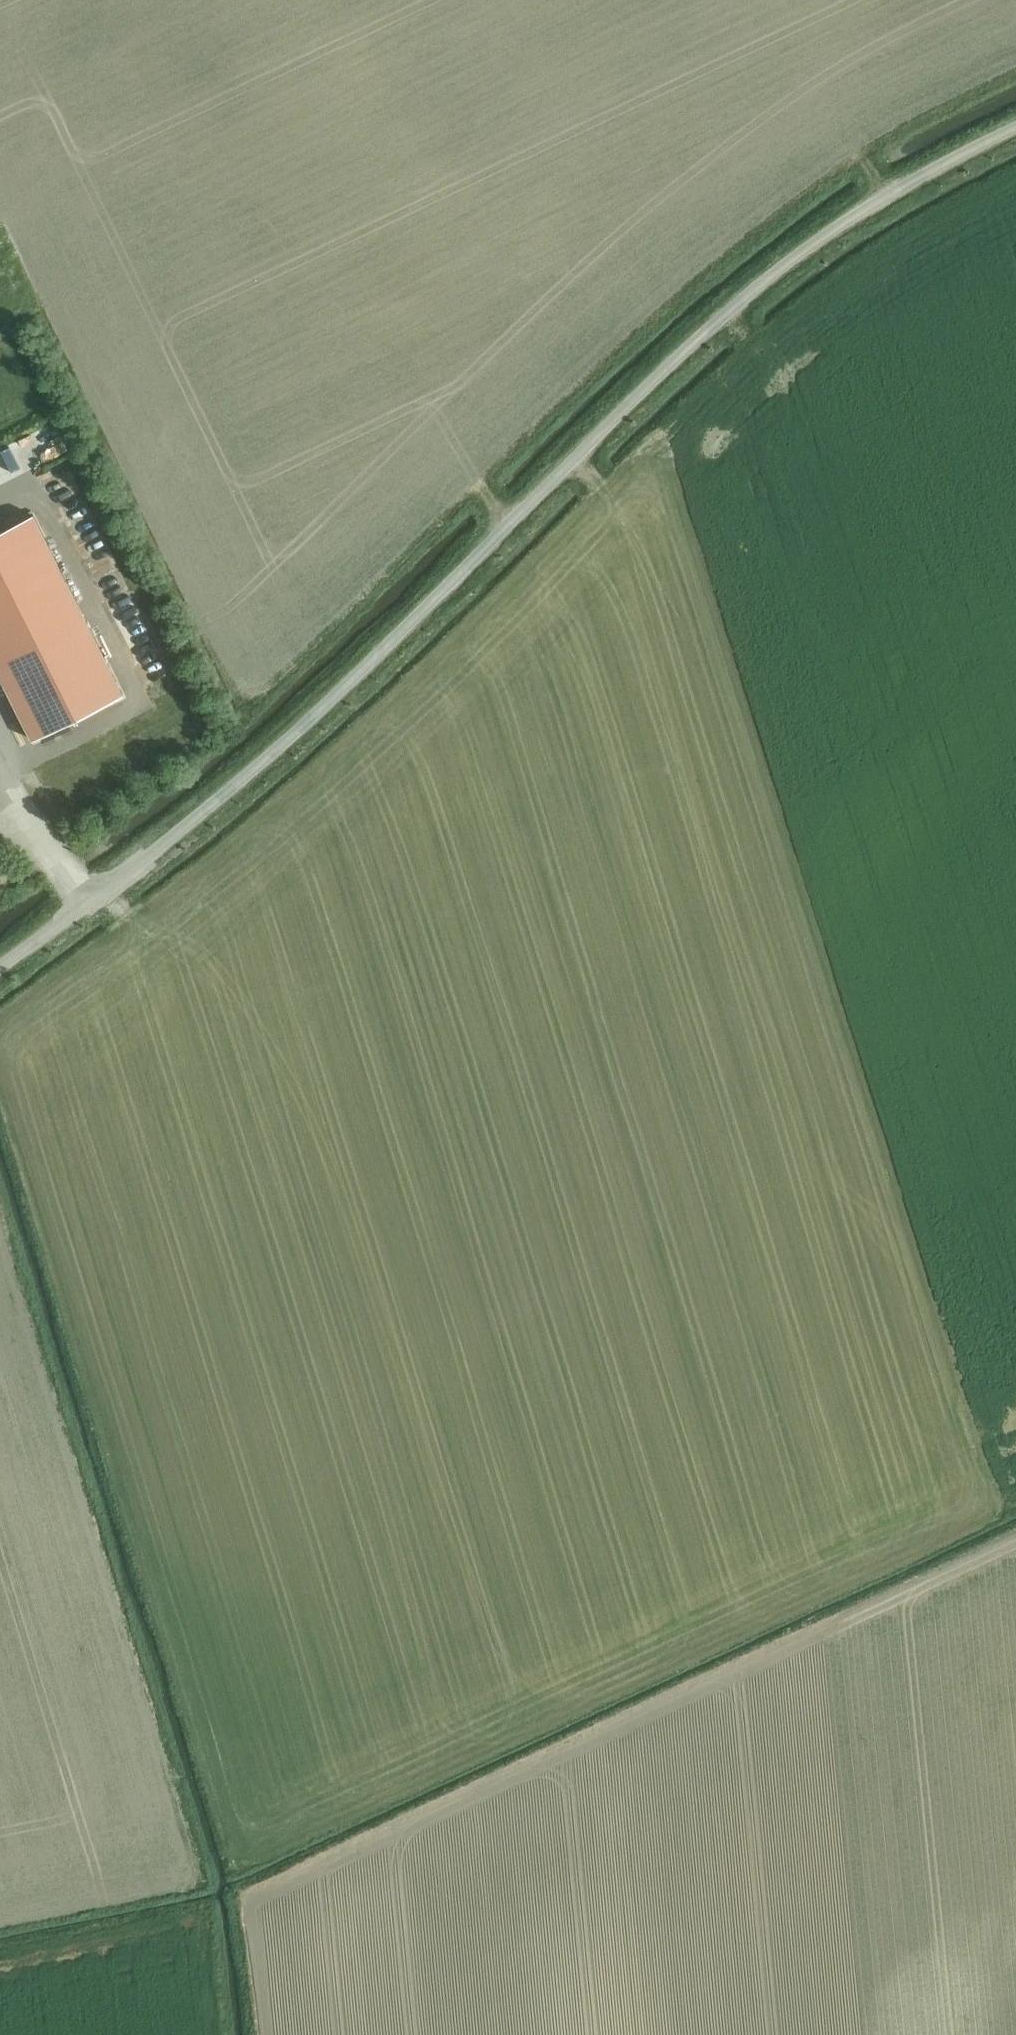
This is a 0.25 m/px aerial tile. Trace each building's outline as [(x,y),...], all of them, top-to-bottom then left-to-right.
[(28,741),(121,694),(30,515),(0,530),(0,685),(28,741)]
